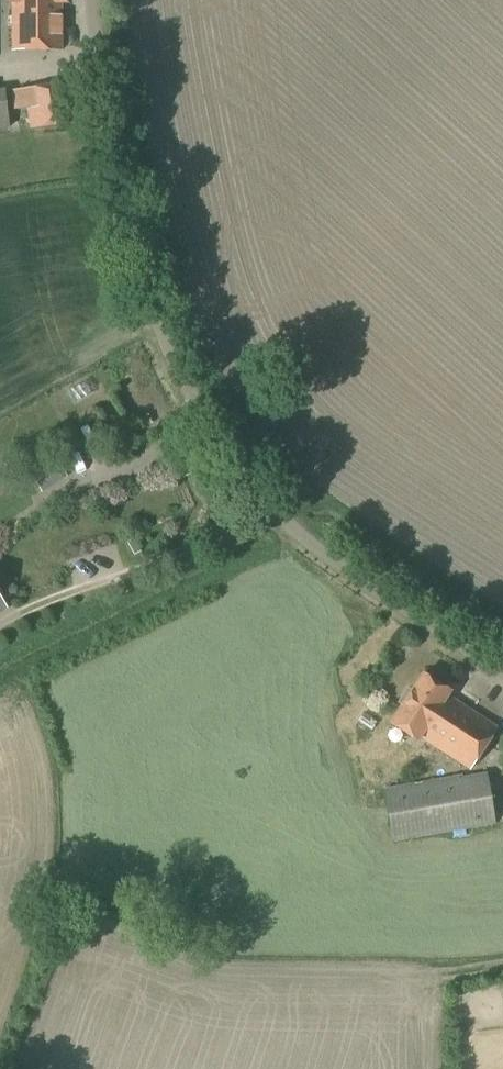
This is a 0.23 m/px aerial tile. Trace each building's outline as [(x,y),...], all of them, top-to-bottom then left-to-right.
[(61,4),(67,4),(67,0),(9,0),(9,4),(12,4),(12,51),(61,51),(61,4)] [(74,123),(68,84),(11,91),(13,110),(28,109),(31,129),(74,123)] [(40,464),(28,472),(42,492),(54,484),(40,464)] [(470,770),(496,729),(447,697),(450,692),(422,674),(390,724),(417,742),(420,737),(470,770)] [(391,842),(406,839),(494,824),(486,775),(384,794),(391,842)]
